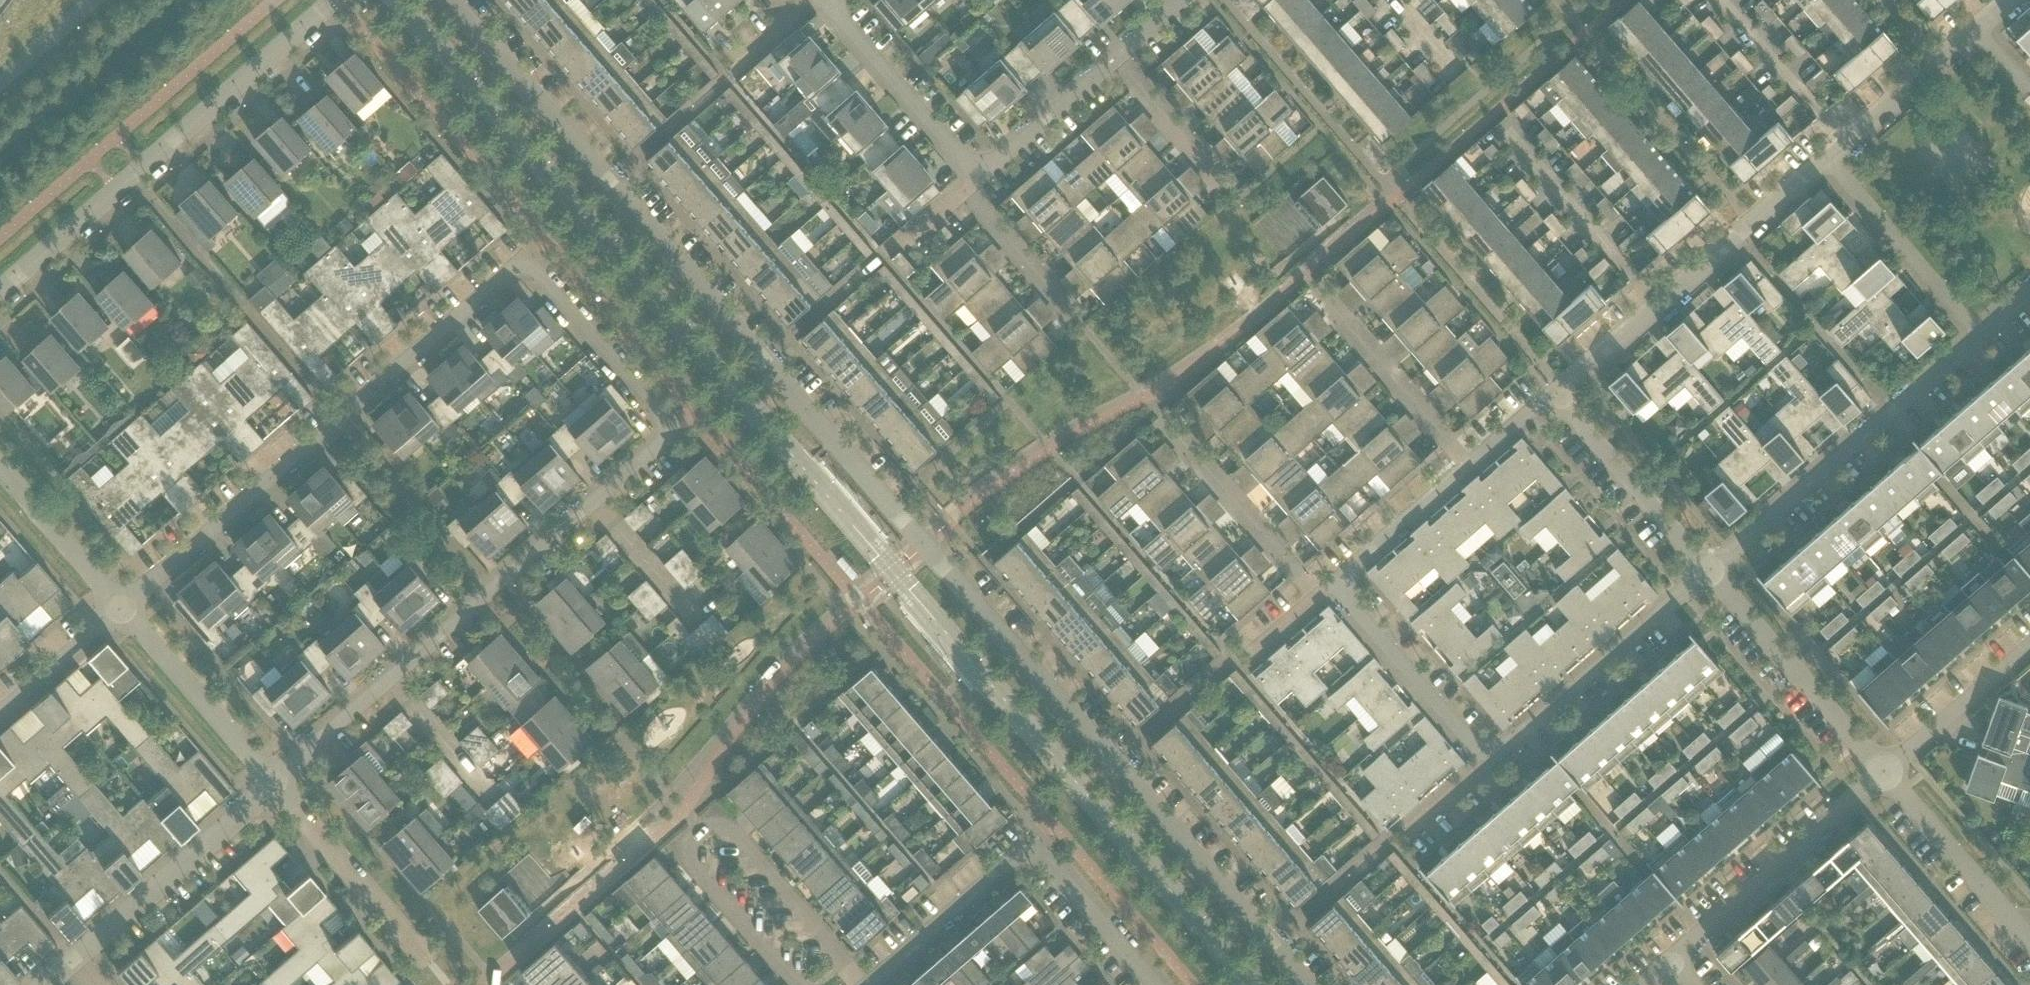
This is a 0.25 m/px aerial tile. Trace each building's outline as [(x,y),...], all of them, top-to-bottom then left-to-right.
[(520,16),(538,0),(511,0),(514,4),(511,6),(520,16)] [(520,16),(521,17),(523,14),(528,20),(526,22),(534,32),(566,5),(571,0),(538,0),(520,16)] [(566,5),(580,21),(591,12),(581,0),(571,0),(566,5)] [(655,13),(662,8),(655,0),(644,0),(655,13)] [(727,0),(676,0),(702,29),(731,4),(727,0)] [(897,33),(906,24),(907,25),(926,9),(918,0),(879,0),(873,5),(897,33)] [(926,9),(936,0),(918,0),(926,9)] [(1089,32),(1097,25),(1099,28),(1118,11),(1108,0),(1069,0),(1064,4),(1089,32)] [(1118,11),(1131,0),(1108,0),(1118,11)] [(1278,22),(1304,0),(1269,0),(1263,5),(1278,22)] [(1293,40),(1322,14),(1310,0),(1304,0),(1278,22),(1293,40)] [(1353,1),(1361,11),(1362,10),(1370,3),(1367,0),(1355,0),(1354,1),(1353,1)] [(1486,22),(1511,0),(1476,0),(1471,5),(1486,22)] [(1486,22),(1501,40),(1536,9),(1528,0),(1511,0),(1486,22)] [(1609,26),(1625,44),(1654,18),(1639,0),(1609,26)] [(1761,16),(1770,8),(1763,0),(1762,0),(1753,7),(1761,16)] [(1804,9),(1815,0),(1796,0),(1804,9)] [(1819,27),(1849,0),(1815,0),(1804,9),(1819,27)] [(1834,44),(1868,14),(1856,0),(1849,0),(1819,27),(1834,44)] [(1916,1),(1931,19),(1953,0),(1918,0),(1916,1)] [(1362,10),(1361,11),(1368,19),(1369,18),(1377,11),(1370,3),(1362,10)] [(1036,27),(1037,28),(1061,56),(1064,59),(1082,43),(1080,40),(1089,32),(1064,4),(1055,12),(1055,11),(1036,27)] [(540,39),(548,49),(580,21),(566,5),(534,32),(535,33),(537,31),(542,36),(540,39)] [(2017,19),(2018,20),(2023,15),(2029,23),(2029,7),(2017,19)] [(655,13),(669,30),(676,24),(662,8),(655,13)] [(1770,8),(1761,16),(1768,25),(1778,17),(1770,8)] [(1454,10),(1448,15),(1453,21),(1459,16),(1454,10)] [(1803,10),(1788,23),(1796,33),(1812,19),(1803,10)] [(606,28),(591,12),(580,21),(594,38),(603,30),(606,28)] [(1436,20),(1443,29),(1453,21),(1448,15),(1445,12),(1436,20)] [(987,14),(982,18),(986,22),(991,18),(987,14)] [(1293,40),(1308,57),(1337,31),(1322,14),(1293,40)] [(1868,14),(1834,44),(1843,55),(1848,60),(1849,61),(1883,31),(1868,14)] [(1700,23),(1708,32),(1717,24),(1709,15),(1700,23)] [(1625,44),(1639,61),(1669,35),(1654,18),(1625,44)] [(554,55),(563,65),(594,38),(580,21),(548,49),(549,49),(552,47),(557,53),(554,55)] [(1452,21),(1443,29),(1451,37),(1459,30),(1460,29),(1453,21),(1452,21)] [(669,30),(684,46),(690,40),(676,24),(669,30)] [(1717,24),(1708,32),(1715,40),(1724,32),(1717,24)] [(2016,38),(2029,55),(2029,26),(2016,38)] [(1061,56),(1037,28),(1036,27),(1018,43),(1019,44),(1010,52),(1034,79),(1043,72),(1045,75),(1064,59),(1061,56)] [(771,52),(756,65),(757,67),(759,65),(781,91),(779,92),(780,93),(794,81),(795,80),(823,56),(826,54),(810,35),(807,37),(799,28),(771,52)] [(1383,35),(1383,36),(1391,45),(1392,45),(1400,38),(1391,28),(1383,35)] [(594,38),(563,65),(563,66),(566,64),(571,69),(568,72),(577,82),(609,54),(617,46),(603,30),(594,38)] [(955,31),(949,36),(954,42),(960,36),(955,31)] [(1308,57),(1323,74),(1352,48),(1337,31),(1308,57)] [(1834,73),(1849,90),(1898,48),(1883,31),(1849,61),(1834,73)] [(1783,42),(1791,51),(1800,43),(1792,34),(1783,42)] [(1639,61),(1654,78),(1684,52),(1669,35),(1639,61)] [(960,36),(954,42),(963,52),(969,46),(961,36),(960,36)] [(1190,38),(1162,64),(1165,62),(1188,88),(1185,91),(1186,91),(1237,47),(1228,36),(1208,53),(1193,36),(1190,38)] [(1392,45),(1391,45),(1398,53),(1399,53),(1407,46),(1400,38),(1392,45)] [(684,46),(698,62),(704,57),(690,40),(684,46)] [(609,54),(577,82),(578,82),(580,80),(585,86),(583,88),(591,98),(623,70),(636,59),(622,42),(617,46),(609,54)] [(934,43),(919,56),(927,65),(942,52),(934,43)] [(1800,43),(1791,51),(1798,59),(1807,51),(1800,43)] [(1474,47),(1466,54),(1474,64),(1483,56),(1475,46),(1474,47)] [(1209,118),(1209,119),(1241,91),(1227,75),(1247,57),(1237,47),(1186,91),(1186,92),(1189,89),(1212,115),(1209,118)] [(1323,74),(1338,91),(1367,66),(1352,48),(1323,74)] [(1730,58),(1738,66),(1747,58),(1739,50),(1730,58)] [(1034,79),(1010,52),(1001,60),(1000,59),(982,74),(1009,106),(1028,90),(1025,87),(1034,79)] [(1654,78),(1669,95),(1699,69),(1684,52),(1654,78)] [(336,69),(327,77),(331,81),(356,110),(364,120),(392,96),(383,85),(355,53),(336,69)] [(807,96),(788,113),(799,125),(803,121),(810,115),(819,107),(847,83),(839,74),(842,72),(826,54),(794,81),(807,96)] [(1556,103),(1557,103),(1591,73),(1576,55),(1548,80),(1563,97),(1556,103)] [(704,57),(698,62),(713,79),(719,74),(704,57)] [(1747,58),(1738,66),(1745,75),(1754,67),(1747,58)] [(936,59),(928,67),(934,74),(943,67),(936,59)] [(1413,70),(1421,80),(1421,79),(1430,72),(1421,63),(1413,70)] [(1338,91),(1353,109),(1382,83),(1367,66),(1338,91)] [(1822,68),(1813,76),(1820,84),(1829,77),(1822,68)] [(1669,95),(1684,112),(1714,87),(1699,69),(1669,95)] [(597,104),(605,114),(637,87),(623,70),(591,98),(592,99),(594,96),(599,102),(597,104)] [(1421,79),(1421,80),(1428,88),(1428,87),(1437,80),(1430,72),(1421,79)] [(1557,103),(1572,120),(1606,90),(1591,73),(1557,103)] [(955,100),(979,127),(988,119),(991,122),(1009,106),(982,74),(964,91),(955,100)] [(1820,84),(1813,76),(1806,82),(1813,91),(1830,77),(1829,77),(1820,84)] [(819,107),(810,115),(811,117),(820,109),(841,133),(832,140),(833,142),(842,135),(873,108),(857,89),(854,92),(847,83),(819,107)] [(1353,109),(1368,126),(1397,100),(1382,83),(1353,109)] [(1760,92),(1768,101),(1777,93),(1769,84),(1760,92)] [(611,121),(619,131),(651,103),(637,87),(605,114),(606,115),(609,113),(614,118),(611,121)] [(724,93),(739,110),(745,104),(730,87),(724,93)] [(1684,112),(1699,130),(1729,104),(1714,87),(1684,112)] [(1232,145),(1233,146),(1284,101),(1275,90),(1255,107),(1241,91),(1209,119),(1210,119),(1213,116),(1235,142),(1232,145)] [(1572,120),(1571,121),(1586,138),(1593,132),(1621,108),(1606,90),(1572,120)] [(309,111),(299,119),(303,123),(316,138),(328,152),(356,127),(341,109),(328,94),(309,111)] [(1791,95),(1775,109),(1782,118),(1799,104),(1791,95)] [(1397,100),(1368,126),(1382,143),(1412,117),(1397,100)] [(1284,101),(1233,146),(1236,144),(1259,170),(1256,173),(1257,173),(1289,146),(1274,129),(1294,112),(1284,101)] [(1523,102),(1514,109),(1522,119),(1531,111),(1523,102)] [(651,103),(619,131),(620,131),(623,129),(628,135),(625,137),(634,148),(666,120),(651,103)] [(739,110),(753,126),(760,121),(745,104),(739,110)] [(1699,130),(1714,147),(1744,121),(1729,104),(1699,130)] [(1096,150),(1077,167),(1086,178),(1137,133),(1134,135),(1111,109),(1114,106),(1113,105),(1081,133),(1096,150)] [(866,162),(894,137),(886,129),(889,126),(873,108),(842,135),(857,153),(858,153),(866,162)] [(1593,132),(1608,149),(1636,125),(1621,108),(1593,132)] [(789,133),(799,125),(788,113),(774,125),(784,137),(789,133)] [(264,133),(254,141),(258,145),(271,160),(283,174),(311,149),(296,131),(283,116),(264,133)] [(703,141),(710,135),(695,118),(688,124),(703,141)] [(753,126),(767,142),(774,137),(760,121),(753,126)] [(799,125),(789,133),(792,137),(807,124),(803,121),(799,125)] [(1714,147),(1729,164),(1759,138),(1744,121),(1714,147)] [(1759,138),(1729,164),(1744,181),(1793,139),(1778,121),(1759,138)] [(660,178),(692,150),(703,141),(688,124),(647,159),(649,161),(650,160),(655,166),(652,168),(660,178)] [(1617,172),(1623,166),(1651,142),(1636,125),(1608,149),(1602,155),(1617,172)] [(1536,136),(1544,144),(1553,137),(1545,128),(1536,136)] [(1137,133),(1086,178),(1096,189),(1115,172),(1129,188),(1161,160),(1160,160),(1157,162),(1135,136),(1138,134),(1137,133)] [(703,141),(717,157),(724,151),(710,135),(703,141)] [(767,142),(781,159),(788,153),(774,137),(767,142)] [(874,171),(873,171),(889,189),(920,162),(904,144),(901,146),(894,137),(866,162),(874,171)] [(1553,137),(1544,144),(1552,153),(1561,145),(1553,137)] [(692,150),(660,178),(661,179),(664,176),(669,182),(666,184),(675,194),(706,167),(717,157),(703,141),(692,150)] [(1624,181),(1631,189),(1666,159),(1651,142),(1623,166),(1631,175),(1624,181)] [(1484,151),(1491,160),(1500,152),(1493,143),(1484,151)] [(1500,152),(1491,160),(1499,169),(1508,161),(1500,152)] [(445,188),(430,201),(459,234),(460,234),(457,231),(475,216),(495,238),(491,241),(492,242),(508,228),(442,153),(426,167),(445,188)] [(781,159),(796,175),(802,169),(788,153),(781,159)] [(1452,163),(1422,189),(1438,206),(1459,187),(1467,180),(1477,172),(1462,154),(1452,163)] [(706,167),(675,194),(675,195),(678,193),(683,198),(680,201),(689,211),(720,183),(731,174),(717,157),(706,167)] [(818,157),(811,164),(818,172),(822,168),(822,162),(818,157)] [(236,174),(227,182),(230,186),(243,201),(255,215),(265,226),(293,201),(284,191),(268,173),(255,158),(236,174)] [(1631,189),(1646,207),(1681,176),(1666,159),(1631,189)] [(1124,221),(1133,232),(1185,187),(1184,187),(1181,189),(1159,164),(1162,161),(1161,160),(1129,188),(1143,204),(1124,221)] [(410,161),(397,173),(405,183),(419,171),(410,161)] [(914,216),(941,192),(933,183),(936,181),(920,162),(889,189),(904,208),(905,207),(914,216)] [(1566,170),(1574,179),(1583,171),(1575,162),(1566,170)] [(1042,167),(1011,195),(1014,193),(1037,219),(1034,222),(1035,222),(1086,178),(1077,167),(1057,184),(1042,167)] [(796,175),(810,191),(816,186),(802,169),(796,175)] [(1583,171),(1574,179),(1581,188),(1590,180),(1583,171)] [(720,183),(689,211),(690,211),(692,209),(697,215),(695,217),(703,227),(735,199),(743,192),(746,190),(731,174),(720,183)] [(1295,189),(1260,219),(1261,220),(1290,253),(1291,254),(1323,226),(1341,210),(1348,204),(1347,202),(1325,177),(1324,175),(1300,196),(1295,189)] [(1681,176),(1646,207),(1661,224),(1696,194),(1681,176)] [(1058,249),(1058,250),(1090,222),(1076,206),(1096,189),(1086,178),(1035,222),(1035,223),(1038,221),(1061,246),(1058,249)] [(1513,186),(1521,194),(1530,186),(1522,178),(1513,186)] [(184,209),(177,215),(208,251),(209,250),(208,249),(216,241),(210,235),(236,212),(237,214),(238,213),(210,180),(191,196),(180,205),(184,209)] [(1438,206),(1452,223),(1482,197),(1467,180),(1438,206)] [(810,191),(823,207),(829,201),(816,186),(810,191)] [(1530,186),(1521,194),(1529,203),(1538,195),(1530,186)] [(1185,187),(1133,232),(1143,243),(1162,226),(1177,243),(1225,201),(1224,201),(1205,217),(1182,191),(1185,188),(1185,187)] [(902,227),(914,216),(905,207),(904,208),(889,189),(878,199),(902,227)] [(379,192),(369,200),(377,210),(381,206),(387,201),(379,192)] [(387,201),(381,206),(447,281),(462,268),(461,267),(458,270),(438,248),(456,232),(459,235),(459,234),(430,201),(416,213),(397,192),(387,201)] [(749,216),(757,208),(743,192),(735,199),(749,216)] [(1651,233),(1647,236),(1662,253),(1711,210),(1696,194),(1661,224),(1651,233)] [(1452,223),(1467,241),(1497,215),(1482,197),(1452,223)] [(1596,205),(1604,213),(1613,206),(1605,197),(1596,205)] [(1802,225),(1816,241),(1817,242),(1830,230),(1830,231),(1846,217),(1830,199),(1814,212),(1806,203),(1811,198),(1811,197),(1782,222),(1792,234),(1802,225)] [(709,233),(717,243),(749,216),(735,199),(703,227),(704,228),(706,225),(711,231),(709,233)] [(823,207),(838,224),(845,219),(829,201),(823,207)] [(853,205),(848,210),(855,218),(864,210),(860,205),(853,205)] [(384,241),(370,253),(399,287),(399,286),(397,284),(415,268),(434,290),(431,294),(447,281),(381,206),(377,210),(366,219),(384,241)] [(1613,206),(1604,213),(1611,222),(1620,214),(1613,206)] [(749,216),(717,243),(718,244),(720,242),(725,247),(723,250),(731,259),(763,232),(772,225),(757,208),(749,216)] [(866,212),(858,218),(866,228),(874,221),(866,212)] [(1543,220),(1551,229),(1560,221),(1552,212),(1543,220)] [(1467,241),(1482,258),(1512,232),(1497,215),(1467,241)] [(838,224),(853,241),(859,235),(845,219),(838,224)] [(349,221),(339,229),(345,236),(354,227),(349,221)] [(874,221),(866,228),(871,234),(879,227),(874,221)] [(1081,276),(1082,277),(1133,232),(1124,221),(1104,238),(1090,222),(1058,250),(1059,250),(1062,248),(1084,274),(1081,276)] [(1560,221),(1551,229),(1559,238),(1568,230),(1560,221)] [(1643,224),(1635,231),(1642,240),(1643,240),(1647,236),(1651,233),(1643,224)] [(790,238),(803,254),(805,252),(806,253),(814,245),(800,228),(791,236),(792,237),(790,238)] [(144,237),(125,253),(153,287),(182,262),(156,233),(153,229),(144,237)] [(1819,266),(1832,280),(1856,260),(1830,231),(1830,230),(1817,242),(1816,241),(1779,274),(1792,289),(1819,266)] [(1635,231),(1626,239),(1633,248),(1642,240),(1635,231)] [(737,266),(745,276),(777,248),(763,232),(731,259),(732,260),(735,258),(740,264),(737,266)] [(1133,232),(1082,277),(1085,275),(1108,301),(1105,304),(1106,305),(1138,277),(1123,260),(1143,243),(1133,232)] [(1482,258),(1497,275),(1527,249),(1512,232),(1482,258)] [(1339,261),(1336,264),(1336,265),(1339,262),(1358,284),(1361,287),(1358,290),(1359,290),(1410,245),(1401,234),(1381,252),(1367,236),(1358,244),(1339,261)] [(859,235),(853,241),(867,257),(874,252),(859,235)] [(751,282),(760,292),(806,253),(805,252),(803,254),(790,238),(792,237),(791,236),(777,248),(745,276),(746,276),(749,274),(754,280),(751,282)] [(925,298),(935,309),(986,264),(983,266),(960,240),(963,237),(962,237),(931,264),(945,281),(925,298)] [(1633,248),(1626,239),(1619,245),(1626,254),(1633,248)] [(337,245),(321,258),(386,333),(402,320),(401,319),(397,322),(378,300),(396,284),(398,287),(399,287),(370,253),(355,266),(337,245)] [(1380,315),(1381,316),(1412,288),(1400,273),(1419,256),(1410,245),(1359,290),(1359,291),(1362,288),(1383,313),(1380,315)] [(1573,255),(1581,263),(1590,256),(1582,247),(1573,255)] [(1497,275),(1512,292),(1542,266),(1527,249),(1497,275)] [(916,270),(904,255),(901,251),(891,259),(907,278),(916,270)] [(765,299),(774,308),(820,269),(819,268),(817,270),(804,255),(806,253),(760,292),(760,293),(763,291),(768,296),(765,299)] [(1852,282),(1866,298),(1867,299),(1880,287),(1880,288),(1896,274),(1880,256),(1864,269),(1856,260),(1832,280),(1841,291),(1852,282)] [(324,293),(309,306),(339,339),(337,336),(355,320),(374,343),(370,346),(371,347),(386,333),(321,258),(305,272),(324,293)] [(1604,258),(1588,272),(1595,280),(1612,266),(1604,258)] [(964,303),(978,319),(1010,291),(1007,293),(984,268),(987,265),(986,264),(935,309),(944,320),(964,303)] [(878,270),(893,288),(900,282),(885,265),(878,270)] [(197,266),(185,277),(193,286),(205,276),(197,266)] [(1512,292),(1527,310),(1557,284),(1542,266),(1512,292)] [(296,279),(287,269),(275,280),(284,290),(296,279)] [(820,269),(774,308),(774,309),(777,307),(782,313),(779,315),(789,325),(834,286),(833,285),(831,286),(818,271),(820,270),(820,269)] [(1722,285),(1736,301),(1737,300),(1748,313),(1764,298),(1774,309),(1785,299),(1760,270),(1759,271),(1764,276),(1754,285),(1741,269),(1722,285)] [(116,278),(97,295),(110,310),(126,328),(154,304),(141,290),(128,275),(125,271),(116,278)] [(893,288),(908,304),(914,298),(900,282),(893,288)] [(1527,310),(1542,327),(1572,301),(1557,284),(1527,310)] [(1572,301),(1542,327),(1557,344),(1606,301),(1591,284),(1572,301)] [(260,311),(276,297),(265,285),(249,299),(260,311)] [(1402,341),(1403,342),(1455,297),(1445,286),(1425,303),(1412,288),(1381,316),(1384,314),(1405,338),(1402,341)] [(1869,322),(1882,337),(1905,317),(1880,288),(1880,287),(1867,299),(1866,298),(1847,315),(1838,323),(1829,331),(1842,346),(1869,322)] [(978,319),(970,327),(984,343),(972,353),(982,364),(1034,319),(1033,318),(1030,321),(1008,295),(1011,292),(1010,291),(978,319)] [(71,300),(52,317),(65,332),(81,350),(109,326),(96,311),(83,296),(80,292),(71,300)] [(1806,293),(1802,297),(1808,304),(1815,298),(1810,293),(1806,293)] [(276,297),(260,311),(325,386),(341,372),(337,375),(318,353),(336,337),(338,340),(339,339),(309,306),(295,318),(276,297)] [(519,297),(501,313),(529,345),(538,356),(555,341),(551,336),(562,327),(546,309),(537,317),(519,297)] [(1425,367),(1457,340),(1444,325),(1464,308),(1455,297),(1403,342),(1404,342),(1407,340),(1428,364),(1425,367)] [(908,304),(922,320),(928,315),(914,298),(908,304)] [(1726,309),(1707,326),(1727,349),(1726,351),(1734,361),(1750,346),(1765,364),(1781,350),(1775,343),(1762,329),(1748,313),(1737,300),(1736,301),(1726,309)] [(1269,349),(1250,366),(1259,377),(1310,332),(1310,331),(1307,334),(1285,309),(1288,306),(1256,333),(1269,349)] [(1841,308),(1832,316),(1838,323),(1847,315),(1841,308)] [(807,346),(815,356),(847,328),(832,311),(802,337),(804,339),(804,338),(809,344),(807,346)] [(500,349),(491,357),(507,375),(520,364),(514,358),(529,345),(501,313),(483,329),(500,349)] [(1905,317),(1882,337),(1891,348),(1902,338),(1917,356),(1945,331),(1929,313),(1914,326),(1905,317)] [(922,320),(936,337),(942,331),(928,315),(922,320)] [(1034,319),(982,364),(991,375),(1011,357),(1026,374),(1058,346),(1057,346),(1054,348),(1031,322),(1034,319)] [(1665,335),(1679,350),(1691,363),(1691,362),(1707,348),(1717,359),(1726,351),(1727,349),(1707,326),(1697,334),(1684,319),(1665,335)] [(250,357),(236,370),(265,403),(263,400),(281,384),(300,407),(297,410),(297,411),(313,397),(248,322),(232,336),(250,357)] [(1769,323),(1762,329),(1775,343),(1782,337),(1769,323)] [(821,362),(829,372),(861,345),(847,328),(815,356),(816,357),(818,354),(823,360),(821,362)] [(936,337),(950,353),(956,347),(942,331),(936,337)] [(1310,332),(1259,377),(1269,387),(1288,371),(1301,385),(1315,373),(1333,358),(1332,357),(1329,360),(1308,335),(1311,333),(1310,332)] [(1457,340),(1425,367),(1426,368),(1429,365),(1436,373),(1450,390),(1447,392),(1448,393),(1471,373),(1499,348),(1490,337),(1479,346),(1466,332),(1457,340)] [(43,342),(24,358),(37,373),(53,392),(74,373),(81,367),(69,353),(55,338),(52,334),(43,342)] [(130,338),(118,348),(126,357),(138,347),(130,338)] [(190,348),(189,356),(195,363),(207,353),(197,342),(190,348)] [(465,345),(447,360),(480,398),(507,375),(491,357),(482,364),(465,345)] [(835,379),(843,388),(875,361),(861,345),(829,372),(830,373),(832,371),(835,373),(837,376),(835,379)] [(950,353),(964,369),(971,364),(956,347),(950,353)] [(1499,348),(1448,393),(1451,391),(1473,416),(1470,418),(1471,419),(1502,391),(1489,376),(1509,359),(1499,348)] [(1679,350),(1650,375),(1671,399),(1685,386),(1705,409),(1709,413),(1724,400),(1700,373),(1691,362),(1691,363),(1679,350)] [(2010,367),(2029,390),(2029,353),(2028,351),(2010,367)] [(1797,355),(1790,361),(1797,369),(1798,370),(1806,363),(1798,354),(1797,355)] [(7,412),(34,389),(35,390),(36,389),(22,373),(10,360),(7,356),(0,362),(0,405),(7,412)] [(1771,370),(1794,397),(1780,410),(1801,433),(1829,408),(1830,408),(1819,395),(1819,394),(1797,369),(1790,361),(1786,357),(1771,370)] [(1294,417),(1304,428),(1355,383),(1354,383),(1351,385),(1330,361),(1333,358),(1315,373),(1301,385),(1314,400),(1294,417)] [(1835,380),(1819,394),(1819,395),(1830,408),(1829,408),(1843,424),(1861,408),(1848,392),(1857,384),(1862,389),(1863,389),(1838,359),(1826,369),(1835,380)] [(446,396),(437,404),(453,422),(465,411),(460,405),(474,393),(479,399),(480,398),(447,360),(429,376),(446,396)] [(197,366),(187,375),(252,450),(268,436),(267,436),(263,439),(244,417),(262,401),(264,404),(265,403),(236,370),(221,382),(203,361),(197,366)] [(849,395),(858,405),(889,377),(875,361),(843,388),(844,389),(847,387),(852,393),(849,395)] [(1350,370),(1364,390),(1377,381),(1364,361),(1350,370)] [(964,369),(978,385),(985,380),(971,364),(964,369)] [(1752,365),(1743,373),(1745,375),(1747,378),(1756,370),(1752,365)] [(1210,373),(1185,395),(1185,396),(1188,393),(1210,418),(1207,421),(1208,421),(1259,377),(1250,366),(1230,383),(1217,367),(1210,373)] [(1992,382),(2022,417),(2020,414),(2029,405),(2029,390),(2010,367),(1992,382)] [(1660,408),(1668,401),(1671,399),(1650,375),(1640,384),(1627,368),(1608,384),(1633,413),(1650,398),(1660,408)] [(863,411),(872,421),(912,386),(898,369),(889,377),(858,405),(861,403),(866,409),(863,411)] [(1742,372),(1736,377),(1739,380),(1745,375),(1743,373),(1742,372)] [(190,410),(175,422),(204,456),(205,455),(203,453),(221,437),(240,459),(236,462),(237,463),(252,450),(187,375),(171,388),(190,410)] [(1229,446),(1230,447),(1262,419),(1249,405),(1269,387),(1259,377),(1208,421),(1208,422),(1211,419),(1232,444),(1229,446)] [(985,380),(978,385),(993,403),(1000,397),(985,380)] [(1992,382),(1974,398),(2004,433),(2004,432),(1997,424),(2014,409),(2021,418),(2022,417),(1992,382)] [(1355,383),(1304,428),(1313,439),(1333,422),(1345,437),(1377,409),(1377,408),(1374,411),(1352,387),(1355,384),(1355,383)] [(603,401),(589,414),(616,446),(635,430),(617,410),(627,402),(611,384),(598,395),(603,401)] [(535,386),(525,395),(531,401),(541,393),(535,386)] [(877,428),(886,437),(926,402),(912,386),(872,421),(872,422),(875,420),(880,425),(877,428)] [(410,392),(392,407),(420,440),(435,427),(440,433),(453,422),(437,404),(428,412),(410,392)] [(917,410),(886,437),(887,438),(889,436),(894,442),(892,444),(900,454),(932,426),(940,418),(952,409),(938,392),(926,402),(917,410)] [(541,393),(531,401),(537,408),(546,399),(541,393)] [(1974,398),(1955,414),(1986,449),(1986,448),(1984,445),(2001,430),(2003,433),(2004,433),(1974,398)] [(1741,403),(1733,410),(1740,418),(1748,411),(1741,403)] [(565,423),(556,431),(574,451),(583,444),(598,462),(616,446),(589,414),(587,415),(580,406),(563,421),(565,423)] [(1738,447),(1723,459),(1744,483),(1772,458),(1773,457),(1762,444),(1740,418),(1733,410),(1729,406),(1714,420),(1738,447)] [(420,440),(392,407),(374,423),(392,443),(382,452),(398,470),(411,458),(406,452),(420,440)] [(1339,468),(1348,479),(1399,435),(1399,434),(1396,437),(1375,412),(1378,410),(1377,409),(1345,437),(1358,451),(1358,452),(1339,468)] [(1778,430),(1762,444),(1773,457),(1772,458),(1786,473),(1804,458),(1791,442),(1801,433),(1780,410),(1769,419),(1778,430)] [(133,411),(124,419),(129,425),(138,417),(133,411)] [(129,425),(127,427),(192,502),(207,489),(207,488),(203,491),(183,469),(202,453),(204,456),(175,422),(161,435),(142,413),(138,417),(129,425)] [(1955,414),(1937,429),(1968,464),(1966,461),(1983,446),(1985,449),(1986,449),(1955,414)] [(1252,472),(1252,473),(1304,428),(1294,417),(1274,434),(1262,419),(1230,447),(1230,448),(1234,445),(1255,469),(1252,472)] [(940,418),(900,454),(901,454),(903,452),(908,458),(906,460),(915,471),(958,434),(956,432),(954,434),(940,418)] [(452,426),(444,433),(450,440),(459,433),(452,426)] [(129,462),(115,475),(144,508),(145,508),(142,505),(160,489),(180,512),(176,515),(176,516),(192,502),(127,427),(111,441),(129,462)] [(1274,498),(1306,471),(1293,456),(1313,439),(1304,428),(1252,473),(1253,473),(1256,471),(1277,495),(1274,498)] [(1918,446),(1941,473),(1949,481),(1968,464),(1937,429),(1920,445),(1913,437),(1912,438),(1918,446)] [(549,448),(534,461),(562,493),(580,477),(564,459),(574,451),(556,431),(544,442),(549,448)] [(105,434),(96,442),(101,448),(110,440),(105,434)] [(1399,435),(1348,479),(1358,490),(1377,473),(1390,489),(1422,461),(1422,460),(1419,463),(1397,438),(1400,435),(1399,435)] [(1098,498),(1107,508),(1159,463),(1156,465),(1134,440),(1137,438),(1137,437),(1105,465),(1118,480),(1098,498)] [(1518,449),(1499,466),(1522,491),(1537,478),(1551,494),(1561,485),(1562,485),(1536,454),(1534,451),(1534,452),(1522,438),(1513,446),(1514,447),(1515,446),(1518,449)] [(96,442),(86,451),(91,457),(101,448),(96,442)] [(1941,473),(1918,446),(1912,451),(1890,470),(1920,505),(1921,505),(1918,502),(1935,487),(1938,490),(1939,489),(1932,481),(1936,477),(1941,473)] [(2029,463),(2023,454),(2012,464),(2019,472),(2029,463)] [(683,468),(670,479),(674,484),(673,485),(686,500),(687,501),(689,500),(694,506),(725,479),(718,470),(706,456),(702,460),(687,473),(683,468)] [(1744,483),(1723,459),(1712,469),(1721,479),(1704,494),(1707,497),(1713,505),(1729,523),(1747,507),(1734,491),(1744,483)] [(515,468),(502,479),(519,499),(528,491),(544,509),(562,493),(534,461),(520,474),(515,468)] [(1159,463),(1107,508),(1117,519),(1128,510),(1140,524),(1150,516),(1182,489),(1181,488),(1178,491),(1157,467),(1160,464),(1159,463)] [(70,465),(60,474),(66,480),(76,471),(70,465)] [(144,508),(115,475),(101,487),(82,466),(76,471),(66,480),(131,555),(147,541),(146,541),(142,544),(123,522),(141,506),(144,509),(144,508)] [(325,466),(307,482),(335,514),(343,524),(358,511),(354,507),(367,496),(352,478),(342,486),(325,466)] [(1479,476),(1470,483),(1510,529),(1521,520),(1507,504),(1522,491),(1499,466),(1481,481),(1478,478),(1480,477),(1479,476)] [(495,496),(480,508),(508,540),(526,525),(510,507),(519,499),(502,479),(492,467),(482,476),(492,488),(489,490),(495,496)] [(1296,523),(1297,524),(1348,479),(1339,468),(1319,486),(1306,471),(1274,498),(1275,499),(1278,496),(1299,521),(1296,523)] [(1890,470),(1872,486),(1895,513),(1913,497),(1920,505),(1890,470)] [(1997,476),(1986,486),(1994,494),(2004,485),(1997,476)] [(725,479),(694,506),(699,512),(697,513),(712,530),(726,518),(741,504),(745,501),(733,487),(725,479)] [(1348,479),(1297,524),(1297,525),(1300,522),(1322,547),(1319,550),(1320,550),(1351,523),(1338,507),(1358,490),(1348,479)] [(306,518),(297,525),(313,544),(325,557),(337,547),(320,527),(335,514),(307,482),(289,498),(306,518)] [(418,483),(414,487),(421,496),(430,488),(426,484),(418,483)] [(1467,494),(1448,510),(1470,536),(1485,522),(1495,533),(1499,539),(1510,529),(1470,483),(1461,491),(1462,491),(1464,490),(1467,494)] [(1872,486),(1854,502),(1884,536),(1885,536),(1878,528),(1895,513),(1872,486)] [(1994,494),(1986,486),(1975,495),(1983,504),(1994,494)] [(1072,493),(1087,510),(1093,505),(1078,488),(1072,493)] [(1545,526),(1557,539),(1582,517),(1568,500),(1572,497),(1573,498),(1574,498),(1565,488),(1564,489),(1565,489),(1520,529),(1530,540),(1533,537),(1545,526)] [(1143,549),(1152,560),(1204,515),(1203,514),(1200,517),(1179,492),(1182,490),(1182,489),(1150,516),(1163,531),(1143,549)] [(2010,491),(1999,501),(2006,509),(2017,500),(2010,491)] [(1397,493),(1386,503),(1397,515),(1408,505),(1397,493)] [(1707,497),(1696,506),(1703,514),(1713,505),(1707,497)] [(2006,509),(1999,501),(1988,510),(1996,519),(2006,509)] [(1854,502),(1836,518),(1864,549),(1881,534),(1884,537),(1884,536),(1854,502)] [(624,518),(635,530),(653,515),(643,503),(624,518)] [(460,515),(447,527),(463,545),(472,536),(490,556),(508,540),(480,508),(477,505),(462,517),(460,515)] [(1087,510),(1101,527),(1107,521),(1093,505),(1087,510)] [(1427,520),(1418,528),(1458,574),(1470,564),(1465,559),(1456,548),(1470,536),(1448,510),(1430,526),(1427,522),(1428,521),(1427,520)] [(271,513),(252,529),(280,561),(285,567),(300,555),(313,544),(297,525),(288,533),(271,513)] [(1182,553),(1194,568),(1226,540),(1223,542),(1201,518),(1204,515),(1152,560),(1161,571),(1182,553)] [(1582,517),(1557,539),(1571,556),(1555,570),(1565,581),(1610,542),(1611,542),(1612,541),(1603,532),(1602,533),(1603,534),(1600,537),(1582,517)] [(1950,517),(1939,527),(1947,535),(1957,526),(1950,517)] [(741,535),(727,547),(741,563),(743,562),(748,568),(779,541),(772,532),(760,518),(756,522),(741,535)] [(1836,518),(1818,533),(1841,560),(1848,568),(1866,552),(1864,549),(1836,518)] [(8,530),(0,521),(0,537),(8,530)] [(1101,527),(1115,543),(1122,537),(1107,521),(1101,527)] [(1485,522),(1470,536),(1479,546),(1495,533),(1485,522)] [(1545,550),(1557,539),(1545,526),(1533,537),(1545,550)] [(1947,535),(1939,527),(1928,536),(1936,545),(1947,535)] [(1415,539),(1397,555),(1419,580),(1434,567),(1440,574),(1448,583),(1458,574),(1418,528),(1410,535),(1411,536),(1412,535),(1415,539)] [(252,565),(243,573),(258,591),(271,580),(266,574),(280,561),(252,529),(234,545),(252,565)] [(2013,555),(2029,575),(2029,536),(2025,531),(2027,534),(2010,549),(2008,546),(2006,547),(2013,555)] [(1963,532),(1952,541),(1959,550),(1970,540),(1963,532)] [(1818,533),(1800,549),(1830,584),(1830,583),(1823,575),(1841,560),(1818,533)] [(606,534),(588,550),(599,562),(617,546),(606,534)] [(1008,578),(1009,579),(1040,551),(1025,534),(994,561),(1003,572),(1005,570),(1010,575),(1008,578)] [(1465,559),(1479,546),(1470,536),(1456,548),(1465,559)] [(1115,543),(1130,560),(1136,554),(1122,537),(1115,543)] [(1187,600),(1197,611),(1248,566),(1248,565),(1245,568),(1224,543),(1227,541),(1226,540),(1194,568),(1207,583),(1187,600)] [(779,541),(748,568),(753,574),(751,576),(752,577),(765,592),(766,591),(771,596),(784,584),(780,579),(795,566),(799,563),(787,549),(779,541)] [(1959,550),(1952,541),(1941,551),(1949,559),(1959,550)] [(1494,547),(1487,553),(1495,562),(1504,555),(1498,547),(1494,547)] [(665,564),(675,576),(693,561),(683,549),(665,564)] [(1621,575),(1606,588),(1628,614),(1647,597),(1650,601),(1648,602),(1649,603),(1658,595),(1646,581),(1647,581),(1644,579),(1618,549),(1617,549),(1617,550),(1607,559),(1614,567),(1621,575)] [(1800,549),(1782,565),(1812,599),(1810,596),(1827,581),(1829,584),(1830,584),(1800,549)] [(1914,549),(1903,558),(1910,567),(1921,557),(1914,549)] [(364,550),(357,557),(366,566),(373,560),(364,550)] [(1022,594),(1023,595),(1054,567),(1040,551),(1009,579),(1017,588),(1020,586),(1024,592),(1022,594)] [(409,570),(394,583),(422,615),(440,599),(423,579),(432,571),(417,553),(404,564),(409,570)] [(1130,560),(1144,576),(1150,570),(1136,554),(1130,560)] [(1054,567),(1023,595),(1031,604),(1034,602),(1039,608),(1036,610),(1037,611),(1081,573),(1083,571),(1069,555),(1054,567)] [(1419,580),(1397,555),(1379,570),(1376,567),(1377,566),(1376,565),(1367,573),(1407,619),(1408,618),(1418,609),(1405,593),(1419,580)] [(1487,555),(1480,561),(1486,568),(1493,562),(1487,555)] [(2004,563),(1997,555),(1996,557),(1998,559),(1981,574),(1979,571),(1978,572),(2008,606),(2029,587),(2029,575),(2013,555),(2008,560),(2004,563)] [(1910,567),(1903,558),(1892,567),(1900,576),(1910,567)] [(1525,560),(1521,563),(1526,568),(1529,565),(1525,560)] [(0,583),(27,615),(40,604),(54,621),(73,604),(35,561),(20,575),(15,570),(0,583)] [(216,561),(198,576),(226,608),(234,618),(249,605),(246,602),(258,591),(243,573),(233,581),(216,561)] [(693,561),(675,576),(686,589),(704,573),(693,561)] [(1492,572),(1514,598),(1527,588),(1504,561),(1492,572)] [(1927,563),(1916,573),(1923,581),(1934,572),(1927,563)] [(1520,564),(1517,567),(1522,572),(1525,569),(1520,564)] [(1764,580),(1763,581),(1790,613),(1792,612),(1809,597),(1811,600),(1812,599),(1782,565),(1764,580)] [(1248,566),(1197,611),(1206,622),(1226,604),(1240,620),(1271,592),(1268,594),(1246,569),(1249,566),(1248,566)] [(1434,567),(1419,580),(1425,587),(1440,574),(1434,567)] [(1614,567),(1599,581),(1606,588),(1621,575),(1614,567)] [(1528,568),(1521,574),(1529,583),(1536,577),(1528,568)] [(1144,576),(1158,592),(1164,586),(1150,570),(1144,576)] [(1961,587),(1960,587),(1990,622),(2008,606),(1978,572),(1985,580),(1968,595),(1961,587)] [(537,603),(533,606),(545,620),(553,629),(584,602),(579,595),(581,594),(580,592),(567,577),(566,578),(561,573),(548,585),(552,590),(537,603)] [(1050,626),(1051,627),(1094,591),(1095,590),(1081,573),(1037,611),(1045,621),(1048,618),(1053,624),(1050,626)] [(1472,573),(1463,581),(1470,589),(1479,581),(1472,573)] [(1923,581),(1916,573),(1905,582),(1912,591),(1923,581)] [(226,608),(198,576),(180,592),(197,612),(188,620),(212,649),(226,638),(211,621),(226,608)] [(628,596),(639,608),(657,592),(646,580),(628,596)] [(1878,580),(1867,590),(1874,598),(1885,589),(1878,580)] [(1591,601),(1606,588),(1599,581),(1585,593),(1591,601)] [(394,583),(380,595),(368,582),(355,593),(362,600),(378,619),(387,611),(404,631),(422,615),(394,583)] [(12,657),(30,642),(15,625),(27,615),(0,583),(0,644),(12,657)] [(1422,627),(1439,646),(1464,624),(1451,608),(1460,601),(1467,595),(1457,583),(1412,622),(1411,622),(1410,623),(1419,632),(1420,631),(1419,630),(1422,627)] [(1577,585),(1566,594),(1606,640),(1615,633),(1614,632),(1613,633),(1610,629),(1628,614),(1606,588),(1591,601),(1585,593),(1577,585)] [(1158,592),(1172,608),(1178,603),(1164,586),(1158,592)] [(1943,603),(1942,603),(1972,638),(1990,622),(1960,587),(1960,588),(1962,591),(1945,606),(1943,603)] [(1874,598),(1867,590),(1856,599),(1863,608),(1874,598)] [(1094,591),(1051,627),(1059,637),(1062,635),(1067,641),(1064,643),(1065,644),(1106,608),(1108,607),(1094,591)] [(657,592),(639,608),(649,620),(667,604),(657,592)] [(1569,619),(1554,633),(1576,658),(1595,642),(1598,646),(1597,647),(1598,648),(1606,640),(1566,594),(1556,603),(1569,619)] [(1891,595),(1880,604),(1887,613),(1898,603),(1891,595)] [(354,618),(340,630),(368,662),(386,646),(368,626),(378,619),(362,600),(349,611),(354,618)] [(1451,608),(1464,624),(1473,616),(1460,601),(1451,608)] [(584,602),(553,629),(560,637),(572,651),(576,647),(591,634),(606,622),(591,606),(589,607),(584,602)] [(1172,608),(1186,624),(1192,619),(1178,603),(1172,608)] [(1942,604),(1924,619),(1931,627),(1954,653),(1972,638),(1942,603),(1942,604)] [(27,615),(42,631),(54,621),(40,604),(27,615)] [(1887,613),(1880,604),(1869,614),(1876,622),(1887,613)] [(1325,617),(1306,634),(1328,659),(1344,646),(1358,662),(1368,653),(1369,652),(1343,622),(1341,619),(1341,620),(1329,606),(1320,614),(1321,615),(1322,614),(1325,617)] [(1507,612),(1507,619),(1512,625),(1522,616),(1513,606),(1507,612)] [(1106,608),(1065,644),(1074,653),(1076,651),(1081,657),(1079,659),(1079,660),(1120,625),(1106,608)] [(1841,612),(1831,621),(1838,630),(1849,620),(1841,612)] [(713,614),(701,625),(716,643),(729,632),(713,614)] [(15,625),(30,642),(42,631),(27,615),(15,625)] [(1186,624),(1200,641),(1207,635),(1192,619),(1186,624)] [(1838,630),(1831,621),(1820,631),(1827,639),(1838,630)] [(234,623),(225,630),(233,639),(241,632),(234,623)] [(1464,624),(1439,646),(1454,664),(1450,667),(1449,665),(1448,666),(1457,676),(1458,675),(1457,675),(1502,635),(1492,624),(1477,638),(1464,624)] [(1540,645),(1554,633),(1546,624),(1532,636),(1540,645)] [(716,643),(701,625),(689,635),(704,653),(716,643)] [(1093,675),(1094,676),(1134,641),(1120,625),(1079,660),(1088,670),(1090,667),(1095,673),(1093,675)] [(1854,626),(1843,636),(1851,644),(1862,635),(1854,626)] [(1931,627),(1913,643),(1936,669),(1954,653),(1931,627)] [(1526,629),(1515,639),(1555,685),(1564,677),(1563,676),(1562,677),(1558,674),(1576,658),(1554,633),(1540,645),(1532,636),(1526,629)] [(320,637),(308,648),(323,666),(332,658),(350,678),(368,662),(340,630),(325,643),(320,637)] [(1904,633),(1886,648),(1888,650),(1918,685),(1936,669),(1913,643),(1904,633)] [(479,645),(465,657),(469,662),(468,663),(481,678),(483,679),(485,677),(490,683),(521,656),(513,647),(502,634),(497,637),(483,650),(479,645)] [(1286,643),(1277,651),(1317,697),(1328,688),(1314,672),(1328,659),(1306,634),(1288,649),(1285,645),(1286,644),(1286,643)] [(1207,635),(1200,641),(1215,658),(1222,652),(1207,635)] [(1851,644),(1843,636),(1832,645),(1840,654),(1851,644)] [(591,665),(587,668),(599,682),(607,691),(638,664),(633,657),(635,656),(621,639),(607,651),(591,665)] [(1518,664),(1503,677),(1525,703),(1544,686),(1547,690),(1546,691),(1547,692),(1555,685),(1515,639),(1504,648),(1511,655),(1518,664)] [(1695,640),(1679,654),(1708,688),(1708,687),(1705,685),(1721,670),(1724,673),(1725,672),(1723,669),(1703,646),(1698,641),(1696,639),(1695,640)] [(1107,692),(1108,693),(1139,665),(1148,657),(1134,641),(1094,676),(1102,686),(1104,684),(1109,689),(1107,692)] [(102,675),(91,684),(100,693),(108,687),(118,698),(138,680),(106,642),(87,658),(102,675)] [(12,657),(0,644),(0,668),(12,657)] [(300,665),(286,677),(313,709),(331,694),(314,674),(323,666),(308,648),(295,659),(300,665)] [(1870,666),(1900,701),(1918,685),(1888,650),(1887,651),(1890,654),(1872,669),(1870,666)] [(246,651),(228,667),(238,678),(245,672),(246,665),(252,659),(246,651)] [(1317,697),(1277,651),(1268,658),(1269,659),(1271,658),(1274,662),(1256,677),(1252,673),(1251,674),(1277,704),(1292,690),(1306,706),(1317,697)] [(1679,654),(1662,669),(1690,703),(1691,702),(1688,699),(1704,685),(1707,688),(1705,685),(1679,654)] [(1495,669),(1503,677),(1518,664),(1511,655),(1495,669)] [(521,656),(490,683),(495,689),(493,691),(507,707),(521,695),(536,682),(540,678),(529,665),(521,656)] [(1354,696),(1367,711),(1393,689),(1377,670),(1380,667),(1381,668),(1382,667),(1374,658),(1373,659),(1328,698),(1338,709),(1345,703),(1354,696)] [(638,664),(607,691),(614,699),(626,713),(630,709),(645,696),(649,701),(663,690),(658,685),(659,684),(646,669),(645,668),(643,670),(638,664)] [(1121,708),(1122,709),(1153,682),(1139,665),(1108,693),(1116,702),(1119,700),(1124,706),(1121,708)] [(838,696),(854,714),(888,684),(872,666),(838,696)] [(1900,701),(1870,666),(1869,667),(1876,675),(1859,690),(1858,689),(1857,690),(1881,717),(1900,701)] [(262,680),(266,684),(271,690),(286,677),(277,667),(262,680)] [(78,668),(66,678),(79,694),(91,684),(78,668)] [(1230,675),(1245,692),(1251,687),(1236,669),(1230,675)] [(1662,669),(1644,684),(1673,718),(1673,717),(1671,714),(1687,700),(1690,703),(1662,669)] [(1153,682),(1122,709),(1130,719),(1133,716),(1138,722),(1137,723),(1139,724),(1179,689),(1164,672),(1153,682)] [(1525,703),(1503,677),(1488,690),(1475,674),(1464,683),(1464,682),(1463,683),(1503,730),(1512,722),(1512,721),(1510,722),(1507,718),(1525,703)] [(313,709),(286,677),(271,690),(266,684),(252,695),(268,714),(278,705),(295,725),(313,709)] [(65,678),(49,691),(86,734),(106,717),(131,745),(134,749),(150,734),(118,698),(108,687),(100,693),(91,684),(79,694),(66,678),(65,678)] [(438,680),(420,696),(431,708),(449,692),(438,680)] [(854,714),(869,731),(903,702),(888,684),(854,714)] [(1644,684),(1627,699),(1656,733),(1656,732),(1654,729),(1670,715),(1672,718),(1673,718),(1644,684)] [(1245,692),(1259,708),(1265,703),(1251,687),(1245,692)] [(1393,689),(1367,711),(1380,725),(1371,733),(1364,739),(1373,750),(1419,711),(1419,712),(1420,711),(1412,701),(1411,702),(1412,704),(1408,707),(1393,689)] [(46,723),(35,732),(44,742),(52,735),(62,747),(82,730),(85,734),(86,734),(49,691),(31,707),(46,723)] [(536,713),(522,725),(536,741),(539,739),(544,745),(575,718),(567,710),(555,696),(551,699),(536,713)] [(1359,718),(1367,711),(1354,696),(1345,703),(1359,718)] [(1982,744),(1987,746),(1992,748),(1993,747),(2029,761),(2029,730),(2020,727),(2025,713),(2026,712),(2027,707),(1999,697),(1997,702),(1989,723),(1982,743),(1982,744)] [(1627,699),(1609,714),(1638,748),(1639,747),(1636,744),(1653,730),(1655,733),(1656,733),(1627,699)] [(869,731),(884,748),(918,719),(903,702),(869,731)] [(1738,702),(1727,711),(1735,719),(1745,710),(1738,702)] [(1259,708),(1273,725),(1280,719),(1265,703),(1259,708)] [(1166,759),(1166,760),(1200,731),(1209,723),(1194,706),(1152,743),(1161,754),(1163,751),(1168,757),(1166,759)] [(21,716),(35,732),(46,723),(31,707),(21,716)] [(1983,707),(1973,716),(1985,720),(1989,709),(1983,707)] [(1367,711),(1359,718),(1371,733),(1380,725),(1367,711)] [(1735,719),(1727,711),(1717,720),(1724,729),(1735,719)] [(413,724),(402,712),(384,728),(394,740),(413,724)] [(1609,714),(1592,730),(1621,763),(1622,762),(1619,759),(1635,745),(1638,748),(1609,714)] [(23,743),(35,732),(21,716),(9,726),(23,743)] [(1428,743),(1413,756),(1435,781),(1453,765),(1457,769),(1455,770),(1456,771),(1465,763),(1453,749),(1454,749),(1451,746),(1451,747),(1425,716),(1424,717),(1424,718),(1414,727),(1428,743)] [(1751,716),(1740,726),(1748,734),(1758,725),(1751,716)] [(575,718),(544,745),(549,751),(547,753),(548,754),(561,769),(562,768),(566,773),(580,762),(576,757),(590,744),(594,740),(582,727),(575,718)] [(884,748),(898,766),(933,736),(918,719),(884,748)] [(1273,725),(1287,741),(1294,735),(1280,719),(1273,725)] [(812,720),(803,728),(813,740),(822,732),(812,720)] [(0,734),(0,748),(30,783),(50,765),(74,794),(78,798),(94,783),(86,774),(62,747),(52,735),(44,742),(35,732),(23,743),(9,726),(0,734)] [(460,742),(471,754),(489,738),(478,726),(460,742)] [(1748,734),(1740,726),(1729,735),(1737,743),(1748,734)] [(1592,730),(1575,745),(1604,778),(1604,777),(1602,774),(1618,760),(1621,763),(1592,730)] [(1200,731),(1166,760),(1175,770),(1177,768),(1182,773),(1180,776),(1181,777),(1214,748),(1200,731)] [(1704,731),(1693,741),(1700,749),(1711,740),(1704,731)] [(184,790),(192,800),(204,789),(219,806),(235,791),(199,749),(198,750),(191,742),(172,759),(150,734),(134,749),(138,754),(166,786),(166,785),(176,797),(184,790)] [(1287,741),(1301,757),(1308,752),(1294,735),(1287,741)] [(898,766),(913,783),(948,753),(933,736),(898,766)] [(471,754),(481,766),(499,750),(489,738),(471,754)] [(795,746),(804,757),(813,749),(804,738),(795,746)] [(1700,749),(1693,741),(1682,750),(1689,759),(1700,749)] [(333,780),(329,784),(341,797),(349,806),(380,779),(391,769),(368,742),(357,751),(344,762),(348,767),(333,780)] [(1786,742),(1768,758),(1796,791),(1813,776),(1819,783),(1820,784),(1821,782),(1812,773),(1808,768),(1794,751),(1792,749),(1786,742)] [(823,751),(833,762),(842,754),(833,743),(823,751)] [(131,745),(121,754),(129,763),(138,754),(134,749),(131,745)] [(1557,760),(1581,788),(1586,793),(1587,792),(1585,789),(1601,775),(1603,778),(1604,778),(1575,745),(1558,759),(1552,751),(1550,752),(1557,760)] [(1716,746),(1706,756),(1713,764),(1724,755),(1716,746)] [(1965,790),(1993,800),(1995,795),(1996,794),(2000,780),(2017,787),(2020,788),(2029,761),(1993,747),(1992,748),(1988,759),(1978,755),(1967,785),(1965,790)] [(6,796),(6,795),(25,779),(29,783),(30,783),(0,748),(0,789),(6,796)] [(1214,748),(1181,777),(1189,786),(1192,784),(1197,790),(1194,792),(1195,793),(1228,764),(1214,748)] [(1759,748),(1742,763),(1751,773),(1757,780),(1779,805),(1796,791),(1768,758),(1759,748)] [(813,749),(804,757),(814,767),(823,760),(813,749)] [(1301,757),(1316,774),(1322,768),(1308,752),(1301,757)] [(1384,752),(1373,762),(1413,808),(1422,800),(1421,799),(1420,801),(1417,797),(1435,781),(1413,756),(1398,768),(1384,752)] [(913,783),(928,800),(962,770),(948,753),(913,783)] [(842,754),(833,762),(842,773),(851,765),(842,754)] [(1713,764),(1706,756),(1695,765),(1702,773),(1713,764)] [(435,786),(453,770),(442,758),(424,774),(435,786)] [(1581,788),(1557,760),(1534,780),(1561,810),(1573,799),(1575,802),(1577,801),(1572,796),(1581,788)] [(1669,761),(1658,771),(1666,779),(1677,770),(1669,761)] [(2019,802),(2029,806),(2029,761),(2020,788),(2023,789),(2021,795),(2019,802)] [(1413,808),(1373,762),(1363,771),(1376,787),(1361,800),(1386,829),(1387,831),(1388,830),(1384,825),(1402,810),(1405,813),(1404,814),(1405,815),(1413,808)] [(728,792),(743,810),(777,781),(777,780),(762,763),(728,792)] [(1228,764),(1195,793),(1203,802),(1206,800),(1211,806),(1208,808),(1209,809),(1242,780),(1228,764)] [(96,766),(86,774),(94,783),(96,786),(106,777),(96,766)] [(1316,774),(1330,790),(1336,784),(1322,768),(1316,774)] [(445,798),(463,782),(453,770),(435,786),(445,798)] [(928,800),(943,817),(977,788),(962,770),(928,800)] [(1666,779),(1658,771),(1648,780),(1655,788),(1666,779)] [(828,779),(837,789),(843,783),(834,773),(828,779)] [(1682,776),(1671,785),(1679,794),(1689,785),(1682,776)] [(853,786),(863,797),(872,789),(862,778),(853,786)] [(380,779),(349,806),(356,815),(368,828),(372,825),(387,812),(401,799),(387,783),(385,785),(380,779)] [(1242,780),(1209,809),(1217,819),(1220,816),(1225,822),(1222,825),(1223,825),(1256,796),(1242,780)] [(1534,780),(1516,795),(1543,826),(1556,814),(1558,817),(1559,816),(1557,814),(1561,810),(1534,780)] [(1734,787),(1733,787),(1762,820),(1779,805),(1757,780),(1741,795),(1734,787)] [(777,781),(743,810),(758,827),(792,798),(777,781)] [(128,839),(136,848),(148,838),(163,855),(179,840),(142,798),(122,816),(96,786),(94,783),(78,798),(83,804),(110,835),(110,834),(120,846),(128,839)] [(843,783),(837,789),(845,799),(852,793),(843,783)] [(1330,790),(1344,806),(1351,801),(1336,784),(1330,790)] [(142,798),(179,840),(196,825),(182,809),(192,800),(184,790),(176,797),(166,785),(166,786),(146,802),(143,798),(142,798)] [(1256,796),(1223,825),(1232,835),(1234,833),(1239,839),(1236,841),(1237,842),(1271,813),(1284,801),(1270,785),(1256,796)] [(1679,794),(1671,785),(1661,795),(1668,803),(1679,794)] [(1716,802),(1723,810),(1745,835),(1762,820),(1733,787),(1733,788),(1735,790),(1719,805),(1716,802)] [(2017,787),(2015,793),(2021,795),(2023,789),(2020,788),(2017,787)] [(953,839),(992,805),(977,788),(943,817),(958,834),(953,839)] [(21,847),(38,832),(33,827),(6,795),(6,796),(0,789),(0,822),(1,823),(17,842),(21,847)] [(872,789),(863,797),(872,807),(881,800),(872,789)] [(1635,791),(1624,801),(1631,809),(1642,800),(1635,791)] [(509,792),(497,802),(512,820),(524,810),(509,792)] [(2015,793),(2013,800),(2016,801),(2019,802),(2021,795),(2015,793)] [(74,794),(64,803),(68,808),(77,809),(83,804),(78,798),(74,794)] [(1516,795),(1498,811),(1525,841),(1539,829),(1541,832),(1542,831),(1539,829),(1543,826),(1516,795)] [(1661,795),(1654,801),(1669,818),(1676,812),(1668,803),(1661,795)] [(758,827),(773,845),(807,815),(792,798),(758,827)] [(1344,806),(1358,823),(1365,817),(1351,801),(1344,806)] [(1631,809),(1624,801),(1613,810),(1621,818),(1631,809)] [(500,831),(512,820),(497,802),(484,813),(500,831)] [(1715,802),(1700,815),(1708,823),(1706,825),(1727,850),(1745,835),(1723,810),(1722,811),(1715,802)] [(992,805),(953,839),(966,854),(1005,820),(992,805)] [(1648,806),(1637,815),(1644,824),(1655,814),(1648,806)] [(402,829),(387,842),(399,856),(395,859),(402,868),(434,841),(446,829),(427,807),(416,817),(402,829)] [(857,813),(867,824),(873,818),(864,807),(857,813)] [(1498,811),(1480,827),(1507,857),(1521,844),(1524,847),(1525,846),(1522,844),(1525,841),(1498,811)] [(883,820),(893,831),(902,823),(892,812),(883,820)] [(1271,813),(1237,842),(1246,851),(1248,849),(1253,855),(1251,857),(1251,858),(1285,829),(1271,813)] [(773,845),(788,862),(822,832),(807,815),(773,845)] [(1644,824),(1637,815),(1626,825),(1634,833),(1644,824)] [(1365,817),(1358,823),(1373,840),(1380,834),(1365,817)] [(873,818),(867,824),(875,834),(882,828),(873,818)] [(41,820),(33,827),(38,832),(41,836),(49,829),(41,820)] [(1265,873),(1266,874),(1299,845),(1307,839),(1293,822),(1285,829),(1251,858),(1260,868),(1262,865),(1267,871),(1265,873)] [(902,823),(893,831),(902,842),(911,834),(902,823)] [(1856,869),(1885,844),(1867,823),(1829,855),(1844,872),(1852,865),(1856,869)] [(1689,826),(1682,832),(1710,865),(1727,850),(1706,825),(1696,834),(1689,826)] [(1480,827),(1462,843),(1488,873),(1504,859),(1507,862),(1508,861),(1505,858),(1507,857),(1480,827)] [(1589,831),(1583,836),(1591,844),(1597,839),(1589,831)] [(1990,834),(1989,839),(1992,842),(1997,842),(2000,839),(2000,835),(1997,831),(1992,831),(1990,834)] [(22,848),(53,883),(54,883),(64,895),(72,888),(80,897),(92,887),(106,903),(123,889),(86,847),(66,864),(41,836),(38,832),(21,847),(22,848)] [(788,862),(803,879),(837,849),(822,832),(788,862)] [(1665,847),(1664,847),(1693,880),(1710,865),(1682,832),(1681,832),(1683,835),(1667,849),(1665,847)] [(1975,939),(1981,935),(1897,833),(1891,838),(1975,939)] [(86,847),(123,889),(140,874),(126,858),(136,848),(128,839),(120,846),(110,834),(110,835),(90,851),(87,847),(86,847)] [(213,924),(228,941),(268,906),(268,905),(279,895),(273,887),(282,879),(272,867),(288,852),(274,836),(221,882),(222,882),(232,873),(249,893),(219,919),(213,924)] [(1591,844),(1583,836),(1568,849),(1575,858),(1591,844)] [(434,841),(402,868),(410,877),(422,890),(426,887),(441,874),(445,879),(458,867),(454,862),(455,861),(441,845),(439,847),(434,841)] [(17,842),(9,850),(14,863),(26,859),(21,847),(21,846),(17,842)] [(887,847),(897,858),(903,852),(894,842),(887,847)] [(1462,843),(1444,858),(1471,888),(1487,874),(1489,877),(1490,876),(1488,873),(1462,843)] [(1872,888),(1901,862),(1885,844),(1856,869),(1870,885),(1872,888)] [(1299,845),(1266,874),(1274,884),(1277,882),(1282,888),(1279,890),(1280,891),(1313,861),(1299,845)] [(1602,845),(1592,855),(1599,863),(1610,854),(1602,845)] [(913,855),(923,866),(932,858),(922,847),(913,855)] [(1646,863),(1653,871),(1675,896),(1693,880),(1664,847),(1666,850),(1650,864),(1647,862),(1646,863)] [(803,879),(818,896),(852,867),(837,849),(803,879)] [(1388,857),(1403,874),(1409,868),(1394,851),(1388,857)] [(903,852),(897,858),(905,868),(912,862),(903,852)] [(503,938),(579,871),(578,871),(572,877),(566,870),(551,878),(529,853),(472,903),(503,938)] [(1313,861),(1280,891),(1288,900),(1291,898),(1296,904),(1295,904),(1297,906),(1337,871),(1322,854),(1313,861)] [(621,885),(637,903),(671,873),(655,855),(621,885)] [(1599,863),(1592,855),(1581,864),(1588,872),(1599,863)] [(1844,872),(1829,855),(1792,888),(1806,904),(1844,872)] [(932,858),(923,866),(932,876),(941,868),(932,858)] [(1427,873),(1426,874),(1455,907),(1456,906),(1453,903),(1470,889),(1472,892),(1473,891),(1471,888),(1444,858),(1427,873)] [(852,867),(818,896),(833,913),(867,884),(874,877),(859,860),(852,867)] [(1555,860),(1547,867),(1554,876),(1562,869),(1555,860)] [(1888,906),(1917,881),(1901,862),(1872,888),(1870,885),(1855,897),(1860,903),(1875,891),(1888,906)] [(1554,876),(1547,867),(1534,879),(1541,887),(1554,876)] [(1403,874),(1417,890),(1423,885),(1409,868),(1403,874)] [(1653,871),(1644,879),(1643,878),(1642,879),(1643,880),(1626,894),(1648,919),(1667,903),(1675,896),(1653,871)] [(911,880),(921,892),(930,884),(920,872),(911,880)] [(637,903),(652,920),(658,915),(686,890),(671,873),(637,903)] [(280,929),(281,929),(323,893),(307,875),(291,889),(282,879),(273,887),(279,895),(268,905),(268,906),(285,925),(280,929)] [(1568,875),(1557,884),(1565,893),(1575,884),(1568,875)] [(1904,924),(1933,899),(1917,881),(1888,906),(1901,921),(1904,924)] [(54,883),(53,883),(33,901),(66,939),(84,923),(70,906),(80,897),(72,888),(64,895),(54,883)] [(833,913),(848,931),(887,897),(887,896),(881,900),(867,884),(833,913)] [(1565,893),(1557,884),(1547,894),(1554,902),(1565,893)] [(1417,890),(1431,906),(1437,901),(1423,885),(1417,890)] [(80,897),(95,914),(106,903),(92,887),(80,897)] [(1341,897),(1309,925),(1319,935),(1321,933),(1326,939),(1324,941),(1324,942),(1356,914),(1367,905),(1352,887),(1341,897)] [(1005,888),(989,902),(1030,949),(1041,940),(1019,915),(1033,902),(1021,888),(1012,896),(1005,888)] [(1806,904),(1792,888),(1755,920),(1769,937),(1806,904)] [(686,890),(658,915),(661,919),(672,931),(673,932),(701,907),(686,890)] [(1521,890),(1511,899),(1518,907),(1528,899),(1521,890)] [(266,984),(290,984),(317,962),(316,961),(328,951),(321,943),(331,935),(320,923),(337,908),(323,893),(281,929),(298,949),(262,980),(266,984)] [(1609,894),(1602,901),(1631,934),(1648,919),(1626,894),(1616,903),(1609,894)] [(95,914),(80,897),(70,906),(84,923),(95,914)] [(887,897),(848,931),(861,946),(900,912),(887,897)] [(1846,916),(1860,903),(1855,897),(1840,910),(1846,916)] [(1518,907),(1511,899),(1499,909),(1507,917),(1518,907)] [(1901,921),(1887,933),(1892,939),(1898,934),(1911,950),(1919,942),(1948,917),(1933,899),(1904,924),(1901,921)] [(202,900),(191,909),(208,928),(213,924),(219,919),(202,900)] [(1431,906),(1445,923),(1452,917),(1437,901),(1431,906)] [(1585,916),(1614,949),(1631,934),(1602,901),(1601,902),(1604,904),(1588,918),(1585,916)] [(979,924),(971,931),(984,945),(998,933),(1020,958),(1030,949),(989,902),(973,916),(979,924)] [(14,955),(27,944),(41,961),(57,946),(21,904),(0,922),(0,921),(0,950),(6,945),(14,955)] [(1534,905),(1523,914),(1530,923),(1541,914),(1534,905)] [(667,937),(682,954),(716,925),(701,907),(667,937)] [(592,911),(585,916),(591,924),(601,934),(607,928),(598,918),(592,911)] [(1338,957),(1338,958),(1370,931),(1356,914),(1324,942),(1333,952),(1335,949),(1340,955),(1338,957)] [(1530,923),(1523,914),(1512,924),(1519,932),(1530,923)] [(1481,924),(1489,933),(1500,923),(1492,915),(1481,924)] [(1568,931),(1567,931),(1596,964),(1614,949),(1585,916),(1584,917),(1587,919),(1570,934),(1568,931)] [(1445,923),(1459,939),(1466,933),(1452,917),(1445,923)] [(1935,960),(1964,935),(1948,917),(1919,942),(1933,957),(1935,960)] [(1769,937),(1755,920),(1716,954),(1731,970),(1769,937)] [(581,922),(572,929),(581,939),(590,931),(581,922)] [(192,972),(228,941),(213,924),(208,928),(173,959),(161,970),(168,977),(159,984),(203,984),(192,972)] [(682,954),(697,971),(731,942),(716,925),(682,954)] [(607,928),(601,934),(609,944),(616,938),(607,928)] [(940,944),(976,984),(989,984),(992,983),(970,957),(984,945),(971,931),(963,938),(956,930),(940,944)] [(1494,939),(1502,948),(1512,938),(1505,930),(1494,939)] [(305,972),(317,984),(329,984),(333,981),(334,981),(355,963),(356,963),(372,949),(356,931),(340,945),(339,944),(331,935),(321,943),(328,951),(316,961),(317,962),(305,972)] [(1352,974),(1353,975),(1384,947),(1370,931),(1338,958),(1347,968),(1349,966),(1354,971),(1352,974)] [(1574,939),(1557,954),(1579,979),(1596,964),(1567,931),(1574,939)] [(1459,939),(1474,955),(1480,950),(1466,933),(1459,939)] [(1877,952),(1892,939),(1887,933),(1872,946),(1877,952)] [(158,984),(159,984),(168,977),(161,970),(173,959),(156,939),(161,935),(160,934),(117,972),(129,984),(139,984),(149,976),(158,984)] [(1938,963),(1951,978),(1980,953),(1964,935),(1935,960),(1933,957),(1918,970),(1923,976),(1938,963)] [(1353,975),(1358,981),(1361,984),(1364,982),(1366,984),(1374,984),(1409,954),(1395,938),(1384,947),(1353,975)] [(1806,940),(1794,950),(1800,956),(1811,946),(1808,942),(1806,940)] [(533,984),(546,984),(574,961),(556,941),(521,972),(533,984)] [(709,984),(716,984),(746,959),(731,942),(697,971),(709,984)] [(922,973),(932,984),(938,984),(949,975),(957,984),(976,984),(940,944),(924,959),(930,967),(922,973)] [(1022,984),(1045,984),(1079,955),(1070,944),(1055,957),(1045,945),(1024,963),(1035,974),(1022,984)] [(1743,967),(1758,984),(1759,984),(1785,962),(1788,966),(1800,956),(1794,950),(1783,960),(1769,944),(1743,967)] [(18,980),(4,964),(14,955),(6,945),(0,950),(0,984),(13,984),(18,980)] [(242,946),(230,956),(239,965),(250,955),(242,946)] [(1480,950),(1474,955),(1488,972),(1494,966),(1480,950)] [(621,958),(630,969),(637,963),(628,952),(621,958)] [(1957,984),(1980,984),(1995,971),(1980,953),(1951,978),(1957,984)] [(1374,984),(1406,984),(1423,970),(1419,965),(1420,964),(1415,958),(1414,959),(1409,954),(1374,984)] [(1533,961),(1554,984),(1572,984),(1579,979),(1557,954),(1541,968),(1534,960),(1533,961)] [(1045,984),(1080,984),(1074,979),(1089,966),(1079,955),(1045,984)] [(761,976),(746,959),(716,984),(750,984),(761,976)] [(403,984),(383,961),(366,975),(356,963),(355,963),(334,981),(333,981),(329,984),(403,984)] [(590,980),(574,961),(546,984),(584,984),(590,980)] [(1533,961),(1535,964),(1519,978),(1516,976),(1515,977),(1522,984),(1554,984),(1533,961)] [(258,962),(250,968),(255,974),(262,967),(258,962)] [(1759,984),(1796,984),(1801,980),(1788,966),(1785,962),(1759,984)] [(637,963),(630,969),(639,979),(646,973),(637,963)] [(1499,984),(1505,984),(1508,982),(1494,966),(1488,972),(1499,984)] [(1406,984),(1436,984),(1423,970),(1406,984)] [(1923,976),(1918,970),(1903,982),(1905,984),(1913,984),(1923,976)] [(1996,971),(1980,984),(2007,984),(1996,971)] [(1488,972),(1477,981),(1480,984),(1499,984),(1488,972)] [(893,984),(932,984),(922,973),(914,981),(907,973),(893,984)] [(761,976),(750,984),(768,984),(761,976)] [(1827,984),(1839,984),(1842,982),(1840,979),(1837,976),(1827,984)]
